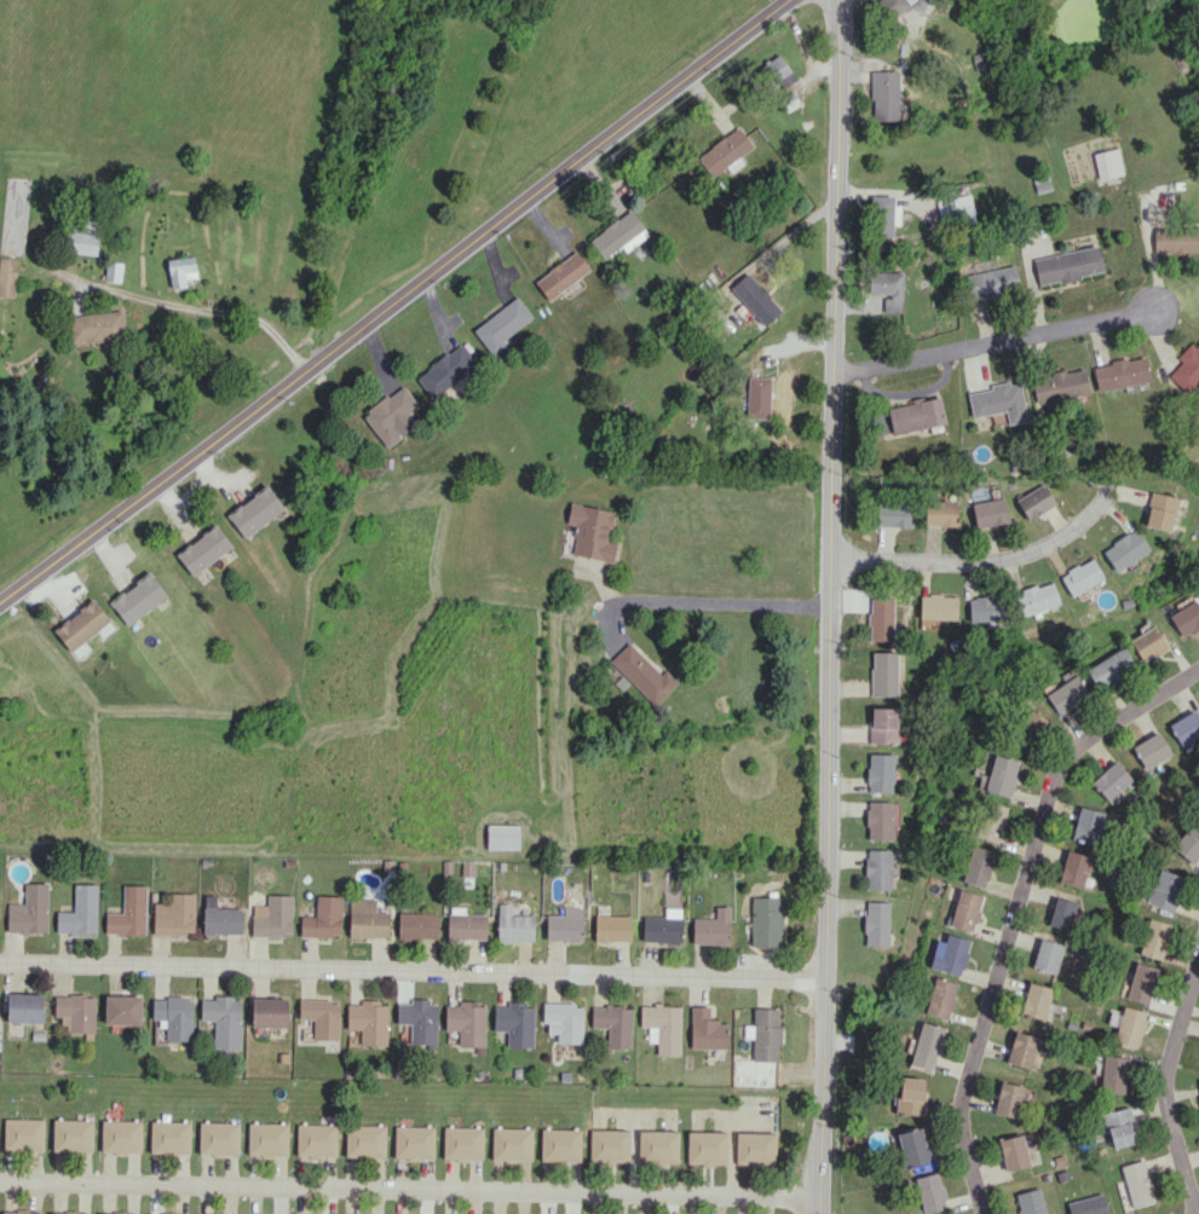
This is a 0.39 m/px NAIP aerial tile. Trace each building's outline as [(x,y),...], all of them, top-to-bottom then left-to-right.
[(879,2),(890,18),(916,0),(881,0),(879,2)] [(762,65),(779,89),(795,77),(778,53),(762,65)] [(898,71),(871,70),(870,120),(898,121),(898,71)] [(738,157),(752,147),(738,127),(698,156),(713,176),(726,166),(730,172),(743,163),(738,157)] [(1093,153),(1097,178),(1122,174),(1117,149),(1093,153)] [(873,236),(893,237),(894,196),(874,196),(873,236)] [(938,198),(940,224),(973,222),(971,196),(938,198)] [(649,235),(631,210),(589,239),(603,259),(622,246),(625,251),(649,235)] [(1154,252),(1198,252),(1198,227),(1154,226),(1154,252)] [(99,234),(68,230),(65,252),(96,255),(99,234)] [(1103,273),(1098,246),(1033,257),(1038,284),(1103,273)] [(590,269),(576,251),(535,281),(548,300),(590,269)] [(14,297),(18,258),(0,256),(0,296),(14,297)] [(196,278),(194,256),(168,259),(170,288),(187,286),(186,279),(196,278)] [(122,263),(106,261),(104,280),(120,282),(122,263)] [(969,295),(1017,292),(1016,268),(967,272),(969,295)] [(901,313),(903,272),(869,271),(868,293),(885,294),(884,312),(901,313)] [(782,310),(747,272),(730,288),(764,326),(782,310)] [(502,341),(533,316),(517,296),(473,330),(492,355),(505,345),(502,341)] [(123,339),(121,311),(70,314),(72,342),(123,339)] [(431,397),(475,361),(460,342),(416,378),(431,397)] [(1186,393),(1198,379),(1198,342),(1194,347),(1190,343),(1176,358),(1181,362),(1168,376),(1186,393)] [(1093,364),(1096,390),(1149,383),(1146,357),(1093,364)] [(1089,393),(1084,367),(1030,378),(1035,405),(1089,393)] [(769,418),(771,377),(747,376),(746,417),(769,418)] [(1020,380),(990,385),(991,389),(968,392),(971,416),(1005,412),(1007,424),(1026,421),(1020,380)] [(362,415),(387,448),(400,437),(391,426),(418,406),(402,385),(362,415)] [(945,423),(940,397),(873,410),(878,436),(945,423)] [(1028,521),(1055,504),(1043,483),(1015,499),(1028,521)] [(284,513),(270,487),(228,511),(242,536),(284,513)] [(1171,531),(1176,509),(1182,510),(1184,499),(1150,492),(1144,526),(1171,531)] [(971,503),(975,527),(1007,523),(1003,498),(971,503)] [(957,501),(925,500),(925,525),(957,526),(957,501)] [(911,502),(878,501),(877,526),(910,527),(911,502)] [(613,561),(616,542),(607,541),(613,510),(574,504),(566,554),(613,561)] [(233,546),(216,524),(176,555),(193,576),(233,546)] [(1149,551),(1136,529),(1101,548),(1114,571),(1149,551)] [(1087,594),(1084,588),(1103,578),(1092,557),(1060,574),(1074,601),(1087,594)] [(167,595),(149,572),(109,602),(127,626),(167,595)] [(1022,616),(1059,605),(1052,580),(1015,592),(1022,616)] [(956,594),(919,595),(919,619),(956,618),(956,594)] [(1178,610),(1168,616),(1181,637),(1198,627),(1198,608),(1192,595),(1175,606),(1178,610)] [(893,596),(870,596),(869,641),(893,641),(893,596)] [(969,599),(970,622),(1003,621),(1002,598),(969,599)] [(72,652),(110,620),(93,599),(54,631),(72,652)] [(1141,662),(1167,647),(1154,625),(1129,640),(1141,662)] [(610,660),(652,706),(677,682),(664,669),(659,674),(630,642),(610,660)] [(1134,668),(1124,648),(1085,666),(1095,687),(1134,668)] [(897,652),(871,652),(872,695),(897,694),(897,652)] [(1059,676),(1063,684),(1046,693),(1056,713),(1088,697),(1073,669),(1059,676)] [(870,743),(898,742),(897,707),(869,708),(870,743)] [(1183,748),(1198,738),(1198,717),(1194,709),(1169,724),(1183,748)] [(1171,754),(1158,731),(1132,746),(1145,769),(1171,754)] [(892,754),(868,753),(867,792),(892,793),(892,754)] [(1019,761),(994,754),(988,777),(981,775),(977,788),(1009,797),(1019,761)] [(1135,782),(1116,760),(1091,781),(1110,803),(1135,782)] [(892,801),(866,801),(867,840),(892,839),(892,801)] [(999,842),(1007,806),(984,801),(976,837),(999,842)] [(1071,838),(1096,845),(1104,812),(1079,806),(1071,838)] [(1191,863),(1198,853),(1198,822),(1194,818),(1171,847),(1191,863)] [(487,849),(519,849),(519,825),(487,825),(487,849)] [(995,851),(971,845),(961,880),(984,887),(995,851)] [(890,889),(891,849),(865,849),(865,889),(890,889)] [(1090,855),(1066,851),(1060,882),(1084,887),(1090,855)] [(1174,910),(1183,876),(1156,869),(1148,903),(1174,910)] [(8,933),(48,932),(47,883),(25,883),(25,903),(7,903),(8,933)] [(97,884),(74,884),(74,912),(57,911),(57,933),(96,933),(97,884)] [(146,885),(123,885),(123,913),(105,912),(105,934),(145,934),(146,885)] [(982,895),(959,889),(950,925),(973,931),(982,895)] [(195,894),(171,893),(171,903),(154,903),(153,933),(194,934),(195,894)] [(242,908),(216,908),(216,895),(204,895),(203,934),(242,934),(242,908)] [(292,895),(267,895),(267,905),(253,905),(252,935),(291,936),(292,895)] [(341,896),(316,895),(316,916),(301,916),(300,936),(340,937),(341,896)] [(781,946),(782,897),(751,896),(750,945),(781,946)] [(1069,931),(1077,902),(1056,896),(1048,924),(1069,931)] [(349,937),(388,938),(388,912),(376,911),(376,899),(350,898),(349,937)] [(888,946),(889,902),(865,901),(864,945),(888,946)] [(534,915),(511,914),(511,903),(498,903),(497,940),(533,942),(534,915)] [(546,915),(546,941),(582,941),(583,907),(563,906),(563,915),(546,915)] [(693,943),(729,943),(729,906),(715,906),(715,918),(693,918),(693,943)] [(486,914),(466,914),(466,907),(448,907),(448,939),(486,940),(486,914)] [(643,916),(642,942),(681,943),(682,908),(665,907),(664,916),(643,916)] [(437,913),(399,912),(398,938),(437,939),(437,913)] [(630,915),(595,915),(595,942),(630,942),(630,915)] [(1171,923),(1148,918),(1140,954),(1163,959),(1171,923)] [(945,941),(936,939),(929,968),(962,975),(970,939),(946,934),(945,941)] [(1031,967),(1056,975),(1065,945),(1041,938),(1031,967)] [(1158,968),(1136,962),(1126,998),(1148,1004),(1158,968)] [(950,1018),(956,982),(933,978),(927,1014),(950,1018)] [(1053,988),(1029,982),(1020,1014),(1044,1020),(1053,988)] [(43,1022),(44,993),(8,993),(8,1022),(43,1022)] [(64,1033),(94,1033),(95,996),(55,995),(54,1017),(65,1017),(64,1033)] [(105,1024),(141,1025),(142,996),(105,995),(105,1024)] [(192,1041),(193,997),(153,997),(152,1023),(166,1024),(166,1040),(192,1041)] [(241,998),(201,997),(201,1020),(214,1021),(214,1049),(240,1049),(241,998)] [(287,1028),(288,999),(253,998),(252,1027),(287,1028)] [(338,1040),(339,1000),(299,999),(299,1019),(314,1020),(313,1039),(338,1040)] [(387,1046),(388,1000),(360,1000),(360,1004),(347,1003),(347,1030),(360,1030),(360,1045),(387,1046)] [(397,1003),(397,1023),(411,1024),(410,1044),(436,1045),(437,1000),(409,1000),(409,1003),(397,1003)] [(486,1003),(457,1002),(457,1005),(445,1004),(444,1030),(459,1031),(459,1046),(484,1047),(486,1003)] [(493,1030),(507,1031),(507,1047),(533,1047),(534,1004),(507,1003),(507,1005),(494,1005),(493,1030)] [(583,1004),(543,1003),(542,1024),(548,1024),(547,1033),(557,1034),(557,1043),(582,1044),(583,1004)] [(679,1055),(680,1006),(640,1004),(639,1026),(648,1027),(647,1042),(657,1043),(656,1055),(679,1055)] [(632,1007),(592,1006),(591,1028),(608,1028),(607,1048),(630,1049),(632,1007)] [(726,1021),(709,1021),(709,1006),(690,1006),(690,1048),(726,1049),(726,1021)] [(1137,1049),(1147,1012),(1123,1006),(1121,1015),(1110,1012),(1107,1025),(1114,1027),(1110,1041),(1137,1049)] [(753,1038),(752,1060),(779,1061),(780,1008),(753,1008),(753,1025),(744,1025),(744,1038),(753,1038)] [(933,1070),(944,1028),(920,1022),(910,1064),(933,1070)] [(1040,1038),(1016,1030),(1006,1061),(1029,1069),(1040,1038)] [(1129,1056),(1103,1055),(1102,1092),(1127,1093),(1129,1056)] [(925,1078),(899,1077),(897,1114),(923,1115),(925,1078)] [(994,1113),(1022,1118),(1028,1087),(1000,1081),(994,1113)] [(1102,1132),(1109,1131),(1113,1148),(1137,1143),(1130,1107),(1099,1113),(1102,1132)] [(4,1149),(44,1150),(44,1119),(5,1118),(4,1149)] [(53,1151),(92,1152),(93,1119),(53,1119),(53,1151)] [(102,1152),(141,1152),(141,1120),(102,1120),(102,1152)] [(150,1152),(190,1154),(191,1122),(151,1120),(150,1152)] [(239,1122),(199,1122),(199,1154),(239,1155),(239,1122)] [(248,1154),(287,1155),(288,1123),(248,1122),(248,1154)] [(297,1124),(296,1155),(336,1156),(337,1125),(297,1124)] [(345,1156),(385,1157),(385,1125),(346,1125),(345,1156)] [(394,1157),(433,1158),(434,1127),(395,1126),(394,1157)] [(896,1133),(905,1168),(931,1161),(922,1126),(896,1133)] [(483,1127),(443,1127),(443,1159),(482,1160),(483,1127)] [(532,1128),(492,1127),(492,1159),(531,1160),(532,1128)] [(580,1161),(581,1129),(541,1128),(540,1160),(580,1161)] [(589,1162),(629,1162),(629,1130),(589,1129),(589,1162)] [(678,1163),(678,1131),(638,1131),(639,1164),(678,1163)] [(687,1162),(727,1163),(727,1132),(687,1131),(687,1162)] [(776,1133),(736,1132),(736,1164),(775,1165),(776,1133)] [(1031,1165),(1022,1133),(998,1140),(1006,1171),(1031,1165)] [(1121,1166),(1132,1209),(1156,1202),(1144,1159),(1121,1166)] [(946,1209),(939,1173),(915,1177),(922,1213),(946,1209)] [(1039,1188),(1014,1194),(1020,1213),(1047,1213),(1039,1188)] [(1070,1213),(1108,1213),(1102,1193),(1067,1202),(1070,1213)]
